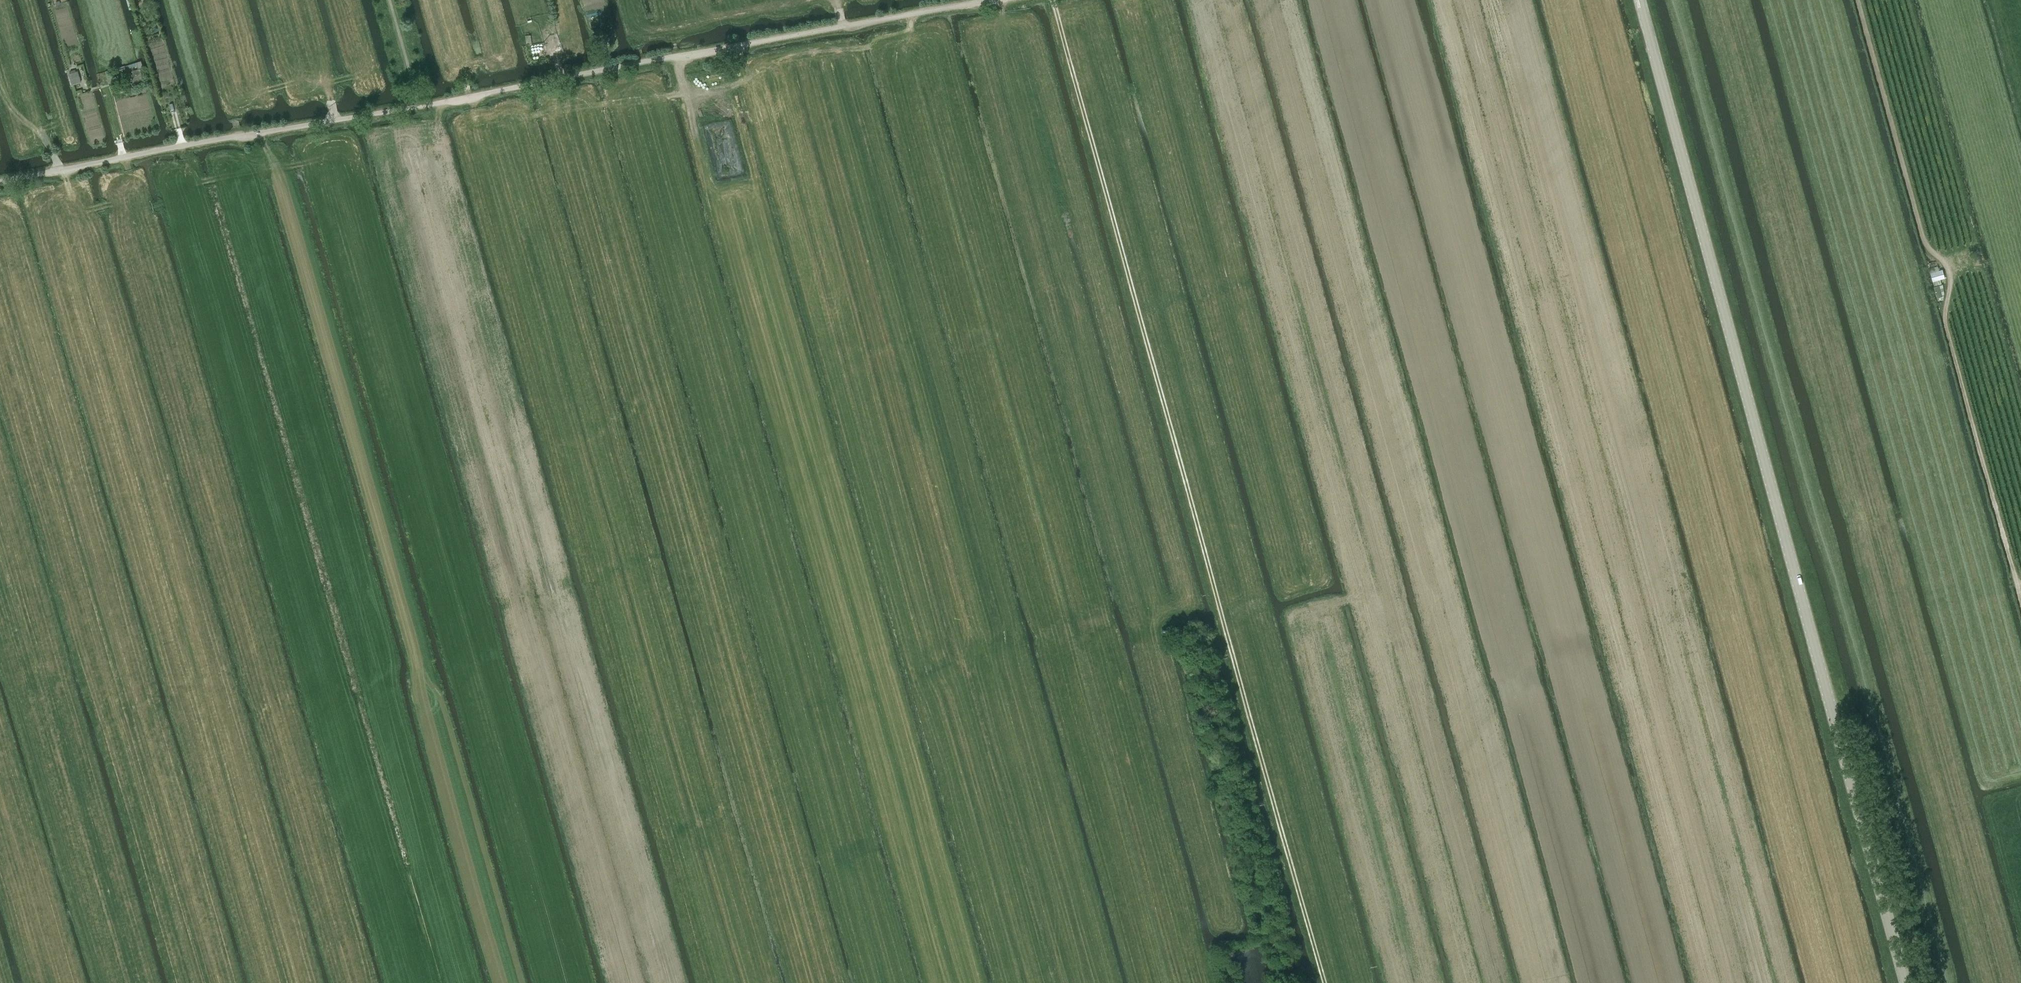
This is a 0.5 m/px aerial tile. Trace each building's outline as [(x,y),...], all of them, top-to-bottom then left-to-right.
[(130,75),(133,83),(144,80),(141,69),(140,69),(138,70),(132,71),(132,74),(130,75)] [(81,83),(81,82),(78,72),(78,71),(75,72),(75,70),(70,71),(71,73),(68,74),(72,85),(81,83)] [(107,77),(106,77),(108,84),(115,83),(113,75),(110,76),(107,77)] [(1945,278),(1943,271),(1942,270),(1939,271),(1930,273),(1932,282),(1940,280),(1944,279),(1945,278)]
